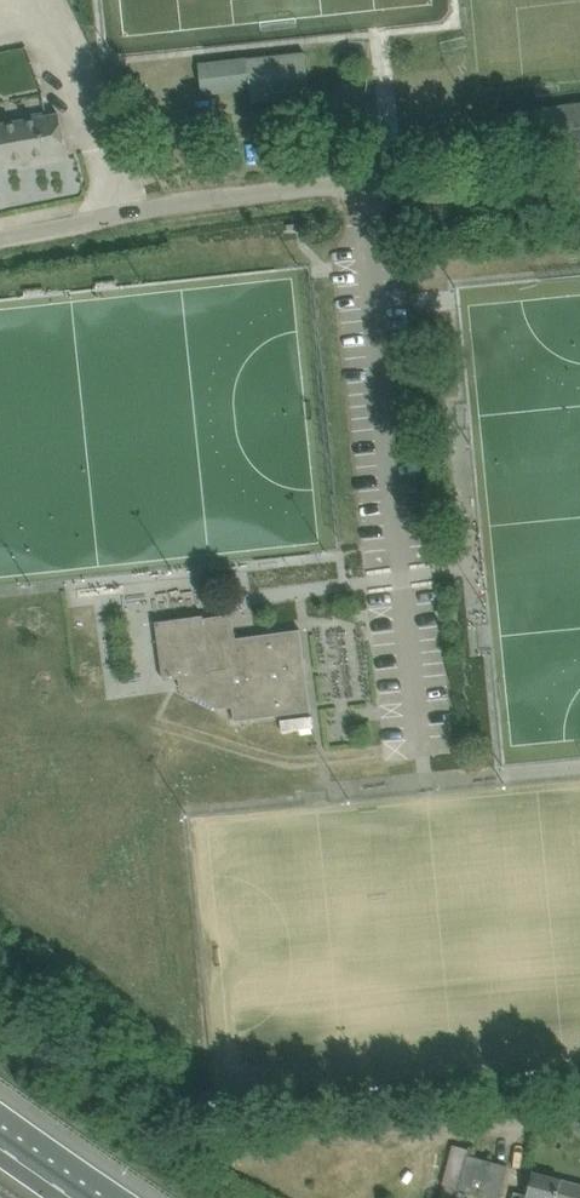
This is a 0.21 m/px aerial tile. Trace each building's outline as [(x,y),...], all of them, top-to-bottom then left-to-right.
[(250,88),(251,102),(309,96),(305,50),(198,60),(202,93),(250,88)] [(536,109),(541,154),(561,152),(579,149),(579,104),(536,109)] [(66,151),(59,115),(0,125),(0,163),(66,151)] [(311,711),(299,629),(270,633),(235,638),(234,627),(205,631),(203,615),(156,622),(159,646),(164,680),(179,678),(180,690),(218,709),(232,707),(234,721),(281,715),(311,711)] [(507,1165),(467,1154),(466,1158),(458,1183),(481,1189),(480,1194),(493,1197),(497,1197),(507,1165)] [(532,1172),(526,1195),(514,1192),(512,1197),(579,1197),(579,1185),(532,1172)] [(465,1193),(454,1188),(445,1184),(445,1185),(439,1197),(463,1197),(465,1193)]
